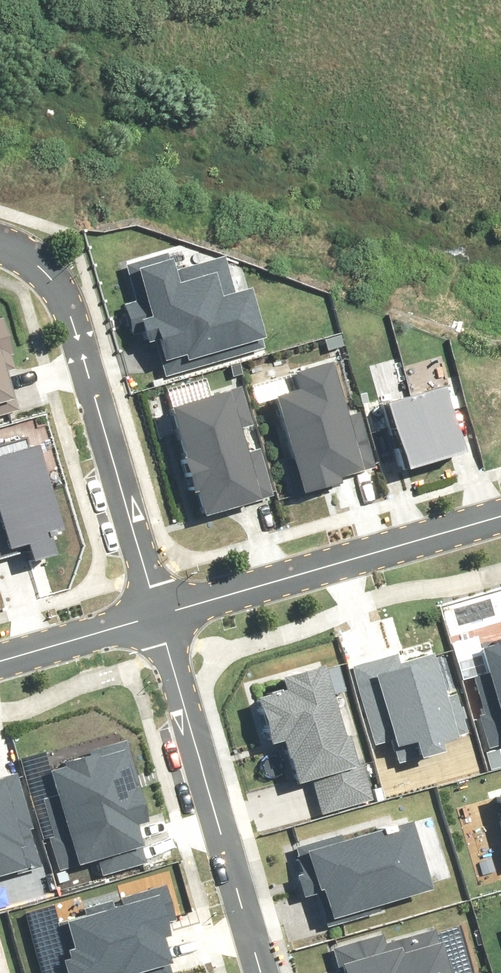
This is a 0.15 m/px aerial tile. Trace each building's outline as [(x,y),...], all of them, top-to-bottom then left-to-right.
[(164,254),(130,263),(158,364),(267,335),(254,286),(228,293),(221,267),(171,281),(164,254)] [(22,415),(0,339),(0,421),(22,415)] [(299,392),(281,397),(303,481),(374,463),(358,401),(346,404),(334,357),(293,367),(299,392)] [(245,382),(173,397),(196,510),(275,494),(263,438),(242,442),(237,419),(252,416),(245,382)] [(444,387),(385,398),(397,461),(456,450),(444,387)] [(0,448),(0,534),(9,564),(64,547),(30,439),(0,448)] [(456,641),(482,755),(500,750),(500,631),(456,641)] [(437,632),(348,657),(372,740),(413,728),(418,746),(466,732),(437,632)] [(331,664),(248,688),(265,745),(279,741),(289,774),(313,767),(323,801),(368,788),(331,664)] [(126,743),(47,765),(74,864),(153,843),(126,743)] [(0,774),(0,866),(45,855),(24,768),(0,774)] [(414,817),(307,848),(326,914),(433,883),(414,817)] [(63,972),(94,972),(123,965),(125,972),(164,972),(175,970),(161,917),(172,914),(165,887),(61,914),(69,945),(62,947),(64,954),(58,955),(63,972)] [(320,933),(330,972),(455,972),(438,903),(320,933)]
